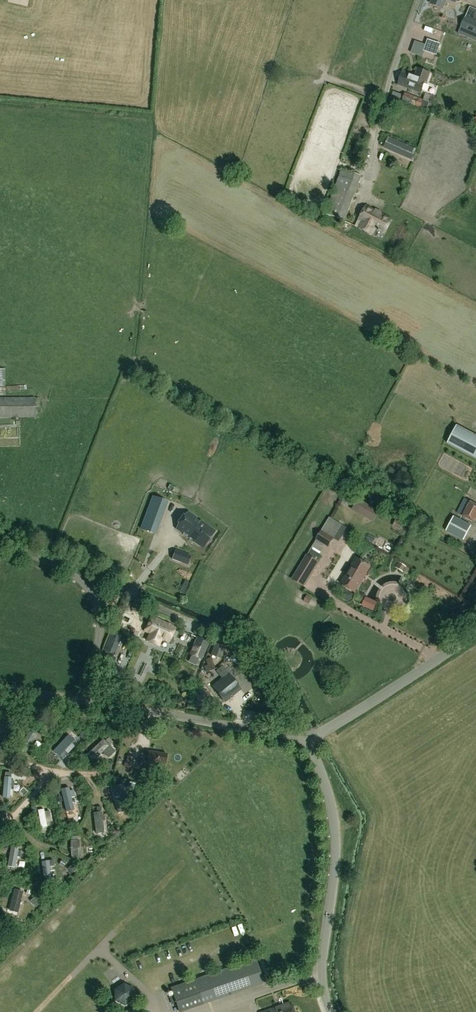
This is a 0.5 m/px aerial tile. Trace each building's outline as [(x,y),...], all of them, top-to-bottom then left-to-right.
[(431,4),(441,9),(445,0),(432,0),(431,4)] [(475,42),(475,23),(475,22),(475,10),(470,7),(465,18),(458,34),(475,42)] [(440,44),(427,40),(423,52),(436,56),(440,44)] [(410,74),(402,71),(398,84),(421,92),(424,82),(427,83),(430,73),(417,68),(414,76),(410,75),(410,74)] [(429,102),(404,93),(401,101),(426,111),(429,102)] [(416,149),(388,137),(383,148),(411,160),(416,149)] [(345,222),(361,176),(341,169),(325,215),(345,222)] [(391,219),(365,206),(359,219),(363,221),(359,228),(372,235),(375,228),(384,233),(391,219)] [(35,417),(34,397),(0,397),(0,418),(35,417)] [(448,444),(475,460),(475,437),(458,427),(448,444)] [(141,529),(154,534),(166,502),(153,497),(141,529)] [(374,520),(380,509),(359,497),(353,508),(374,520)] [(456,513),(473,522),(475,517),(475,505),(464,499),(456,513)] [(214,532),(188,513),(186,517),(185,517),(179,525),(177,528),(183,533),(182,534),(186,537),(187,536),(189,537),(190,536),(196,540),(195,541),(203,547),(203,546),(213,532),(214,532)] [(342,537),(350,524),(331,513),(323,527),(342,537)] [(454,517),(446,532),(463,541),(472,527),(454,517)] [(316,540),(328,548),(334,539),(322,531),(316,540)] [(195,549),(178,543),(175,549),(192,556),(195,549)] [(172,559),(180,562),(184,553),(175,550),(172,559)] [(304,587),(319,563),(317,561),(321,555),(312,550),(309,556),(307,555),(291,580),(304,587)] [(340,584),(354,592),(370,566),(356,556),(340,584)] [(174,571),(178,564),(167,558),(163,565),(174,571)] [(399,563),(396,568),(403,572),(406,567),(399,563)] [(191,564),(187,581),(193,582),(197,566),(191,564)] [(169,579),(171,573),(164,570),(162,576),(169,579)] [(362,605),(374,611),(377,603),(366,598),(362,605)] [(169,638),(174,628),(150,616),(143,630),(148,633),(144,640),(156,646),(159,639),(167,642),(170,643),(171,639),(169,638)] [(111,632),(105,649),(116,653),(122,636),(111,632)] [(201,660),(209,643),(197,637),(189,654),(201,660)] [(214,643),(210,655),(221,659),(225,647),(214,643)] [(240,665),(250,676),(253,680),(258,675),(255,672),(254,673),(245,661),(240,665)] [(230,668),(226,671),(222,667),(217,671),(223,678),(213,687),(225,702),(240,689),(232,679),(236,676),(230,668)] [(187,677),(184,684),(189,687),(192,679),(187,677)] [(29,736),(24,747),(30,750),(36,739),(29,736)] [(148,751),(147,760),(140,759),(139,765),(157,767),(158,764),(165,765),(167,754),(148,751)] [(132,768),(134,757),(126,756),(125,767),(132,768)] [(11,793),(16,780),(9,777),(4,791),(11,793)] [(25,792),(30,789),(27,783),(21,786),(25,792)] [(25,855),(25,845),(12,845),(11,861),(19,861),(19,855),(25,855)] [(34,909),(34,897),(29,897),(29,886),(15,885),(14,909),(34,909)] [(17,950),(11,959),(20,964),(26,956),(17,950)] [(193,980),(170,988),(179,1011),(181,1011),(265,984),(255,958),(193,980)] [(9,985),(1,978),(0,979),(0,982),(7,988),(9,985)] [(134,999),(133,988),(124,984),(114,990),(115,1001),(125,1005),(134,999)] [(290,1002),(263,1011),(293,1011),(290,1002)]
